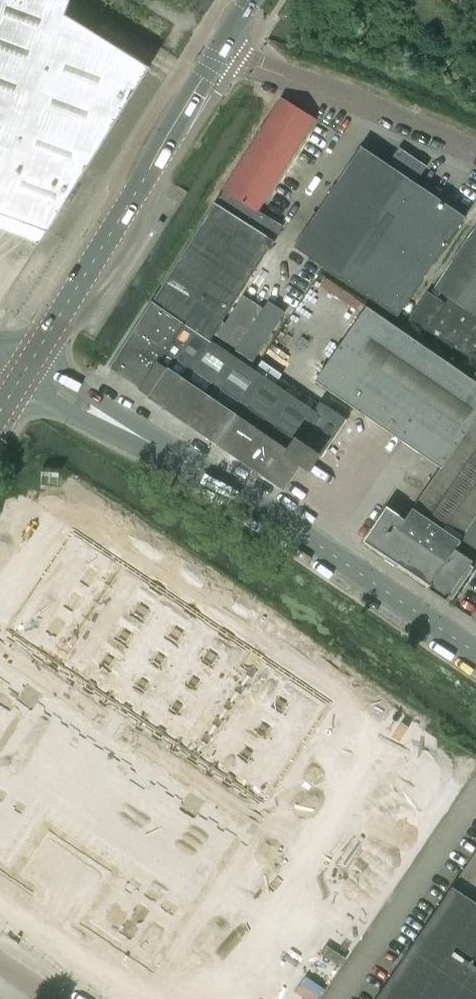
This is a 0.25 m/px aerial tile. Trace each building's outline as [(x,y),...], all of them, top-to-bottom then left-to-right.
[(6,215),(17,227),(24,222),(35,234),(41,229),(42,229),(46,230),(47,231),(149,66),(66,14),(69,5),(71,0),(0,0),(0,220),(6,215)] [(190,7),(203,15),(206,10),(212,0),(195,0),(190,7)] [(214,203),(152,301),(184,323),(139,388),(138,389),(216,442),(283,488),(299,463),(309,470),(342,418),(320,403),(314,411),(211,341),(209,340),(214,333),(222,320),(221,320),(273,241),(274,242),(275,240),(273,239),(282,226),(258,210),(316,119),(281,97),(222,189),(224,190),(216,203),(214,202),(213,203),(214,203)] [(308,256),(328,270),(397,316),(465,216),(415,182),(427,166),(399,147),(388,164),(361,146),(293,246),(308,256)] [(434,288),(435,289),(431,294),(428,291),(404,325),(422,338),(419,342),(463,372),(475,355),(475,226),(434,288)] [(222,320),(214,333),(237,349),(263,308),(243,294),(225,322),(222,320)] [(109,367),(139,388),(184,323),(152,301),(151,300),(150,301),(151,302),(110,365),(109,367)] [(254,362),(285,316),(268,304),(237,351),(254,362)] [(315,380),(414,449),(466,374),(463,372),(419,342),(366,305),(315,380)] [(440,467),(404,519),(387,507),(364,540),(429,584),(427,588),(445,600),(473,560),(475,555),(475,381),(466,374),(414,449),(440,467)] [(75,530),(0,639),(0,866),(150,970),(331,706),(75,530)] [(375,998),(475,998),(475,851),(375,998)]
